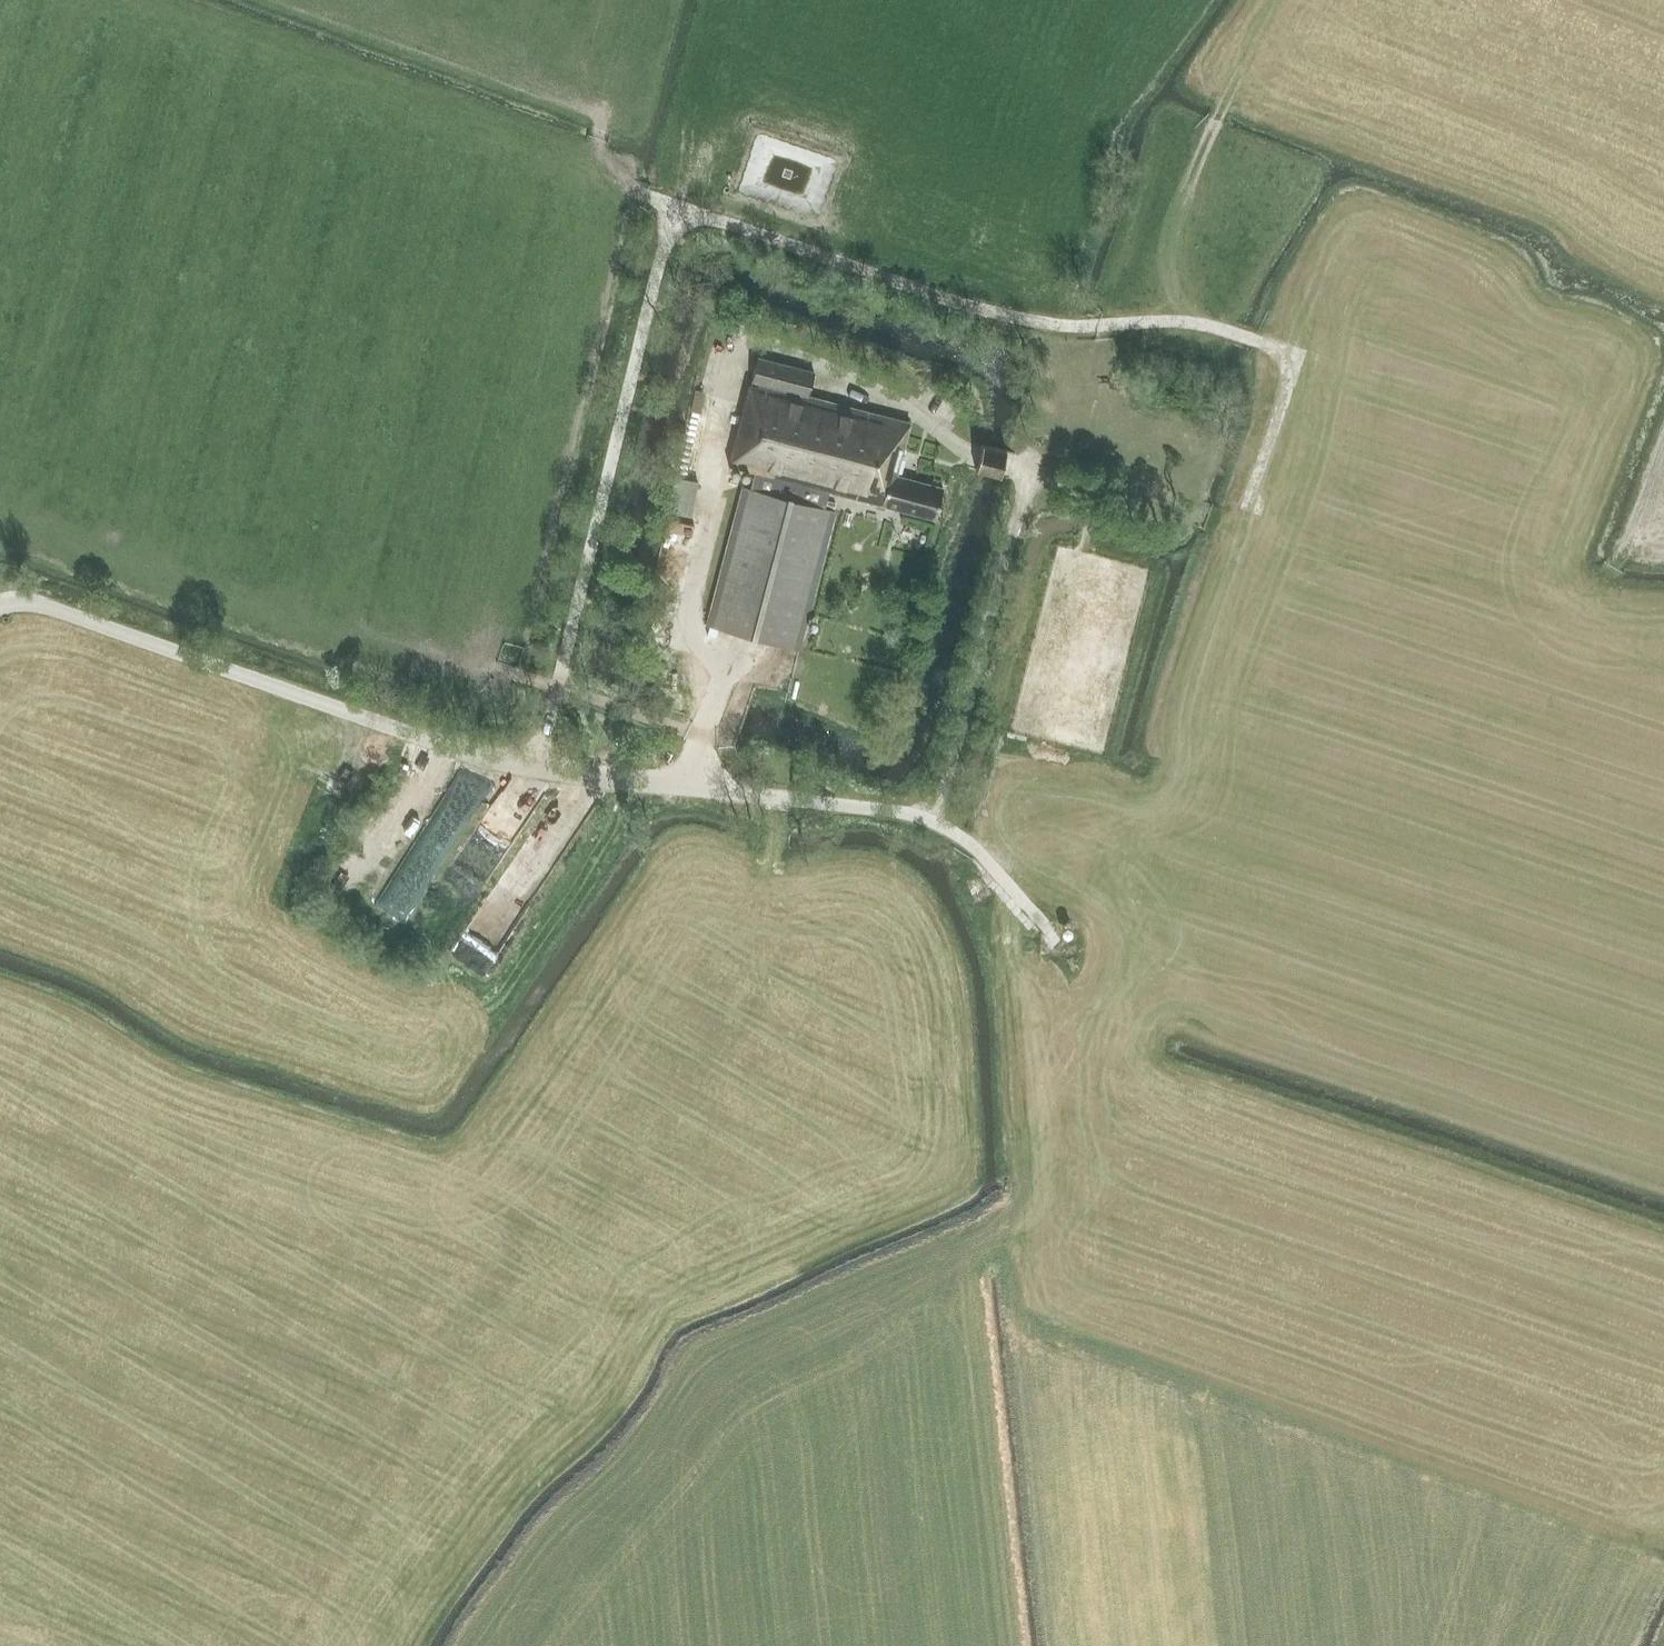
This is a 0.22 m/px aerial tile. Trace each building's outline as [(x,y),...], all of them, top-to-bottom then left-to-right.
[(824,508),(828,491),(936,519),(943,488),(896,476),(910,423),(808,396),(814,373),(757,357),(729,465),(755,472),(750,489),(744,487),(708,625),(793,647),(799,648),(835,510),(824,508)] [(1006,450),(982,444),(979,457),(976,470),(999,476),(1000,476),(1003,463),(1006,450)] [(674,476),(667,510),(692,515),(699,481),(674,476)] [(910,622),(909,608),(892,608),(893,623),(910,622)]
